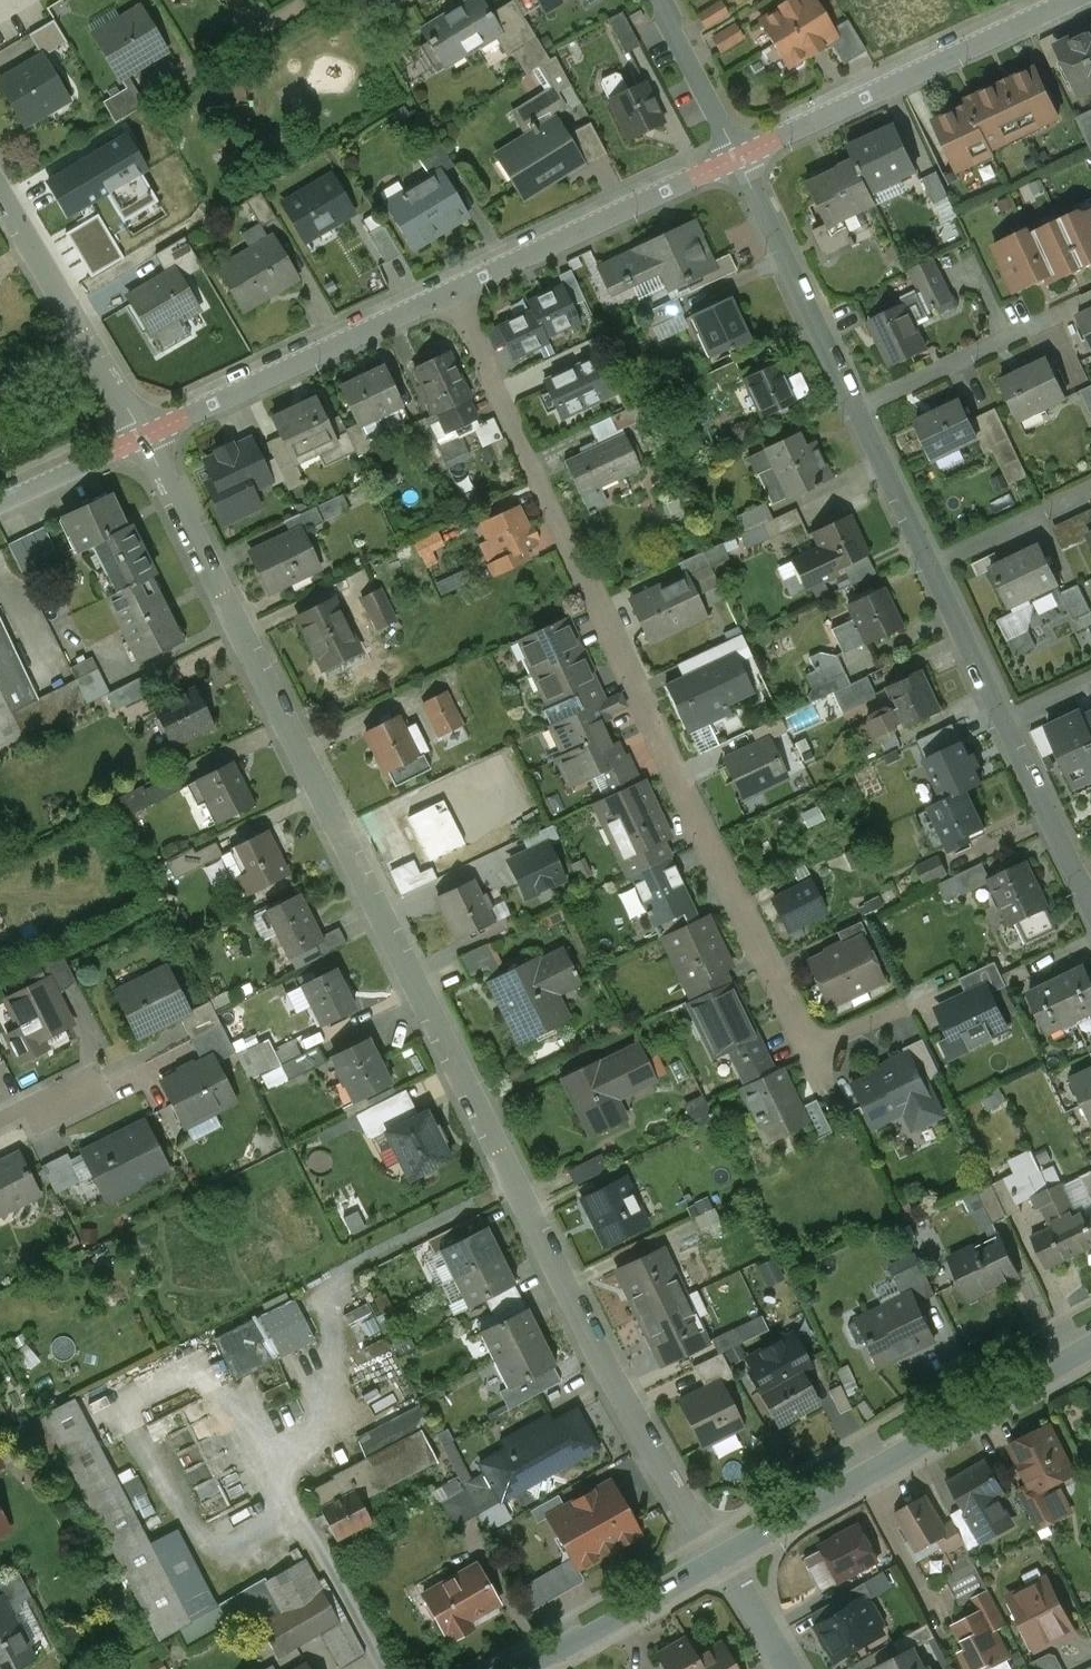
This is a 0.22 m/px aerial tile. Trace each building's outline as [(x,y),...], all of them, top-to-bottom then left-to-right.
[(420,29),(428,42),(419,47),(420,49),(429,44),(445,68),(500,34),(501,33),(490,14),(481,0),(466,0),(420,29)] [(512,0),(490,14),(501,33),(500,34),(511,53),(536,38),(523,16),(512,0)] [(512,0),(523,16),(550,0),(512,0)] [(731,16),(723,0),(720,0),(696,12),(704,29),(731,16)] [(759,21),(773,44),(822,14),(813,0),(789,0),(777,7),(779,9),(759,21)] [(140,7),(119,19),(123,25),(97,40),(120,79),(127,75),(166,51),(140,7)] [(639,46),(621,12),(606,20),(624,54),(639,46)] [(822,14),(773,44),(787,67),(807,55),(808,57),(823,48),(822,46),(829,41),(836,37),(831,29),(822,14)] [(53,20),(28,35),(37,50),(49,43),(54,51),(67,43),(53,20)] [(721,53),(745,36),(735,20),(710,38),(721,53)] [(847,20),(831,29),(836,37),(829,41),(843,65),(866,51),(847,20)] [(1062,43),(1061,44),(1068,59),(1063,62),(1063,63),(1076,89),(1090,82),(1090,30),(1062,43)] [(1057,33),(1039,42),(1052,68),(1063,63),(1063,62),(1068,59),(1061,44),(1062,43),(1057,33)] [(0,81),(0,88),(23,127),(69,99),(43,55),(0,81)] [(551,87),(531,99),(535,104),(521,113),(533,133),(503,152),(518,176),(511,180),(522,199),(580,163),(582,162),(565,135),(552,114),(565,106),(557,93),(569,85),(554,57),(540,66),(551,87)] [(1036,69),(1013,80),(1012,78),(1000,84),(1000,86),(978,96),(978,95),(966,100),(968,105),(990,150),(1005,143),(1007,137),(1037,122),(1043,125),(1059,117),(1052,102),(1043,83),(1036,69)] [(126,88),(103,102),(115,123),(145,105),(127,75),(120,79),(126,88)] [(644,82),(608,99),(627,140),(663,123),(644,82)] [(968,105),(957,111),(957,112),(934,123),(957,172),(973,164),(975,158),(990,151),(990,150),(968,105)] [(1075,118),(1090,152),(1090,111),(1075,118)] [(589,123),(565,135),(582,162),(580,163),(584,168),(606,154),(589,123)] [(896,128),(850,149),(855,161),(870,192),(916,170),(896,128)] [(438,140),(422,149),(437,173),(438,175),(441,173),(454,166),(438,140)] [(115,144),(54,181),(76,219),(109,200),(132,186),(138,182),(115,144)] [(855,161),(805,185),(824,225),(824,226),(842,218),(843,220),(844,219),(875,204),(870,192),(855,161)] [(941,221),(955,216),(940,171),(926,176),(941,221)] [(437,173),(404,193),(398,182),(380,193),(387,204),(386,204),(413,249),(467,216),(441,173),(438,175),(437,173)] [(330,175),(283,204),(303,237),(328,222),(330,225),(347,214),(335,197),(341,193),(330,175)] [(132,186),(109,200),(125,226),(148,212),(132,186)] [(260,192),(244,202),(260,228),(276,218),(260,192)] [(125,226),(119,230),(131,249),(159,232),(148,212),(125,226)] [(1061,221),(1063,225),(1050,232),(1044,229),(1029,236),(1049,279),(1051,283),(1071,273),(1072,274),(1084,269),(1084,268),(1090,265),(1090,212),(1082,216),(1076,214),(1061,221)] [(842,218),(824,226),(824,225),(812,230),(823,253),(850,240),(853,246),(856,244),(853,237),(844,219),(843,220),(842,218)] [(694,221),(631,251),(631,252),(597,268),(609,294),(626,286),(627,287),(631,285),(630,284),(658,270),(668,291),(684,283),(708,272),(705,265),(713,261),(694,221)] [(400,253),(383,225),(367,234),(384,262),(400,253)] [(1029,236),(1015,242),(1009,240),(994,247),(1000,260),(1000,261),(1009,280),(1016,293),(1037,283),(1037,284),(1049,279),(1029,236)] [(296,278),(271,237),(218,270),(243,311),(296,278)] [(184,238),(155,255),(166,274),(174,269),(175,270),(196,258),(184,238)] [(713,261),(705,265),(708,272),(684,283),(689,293),(737,271),(729,254),(713,261)] [(166,274),(145,286),(146,289),(129,299),(151,335),(179,319),(180,321),(181,320),(198,310),(175,270),(174,269),(166,274)] [(938,277),(917,288),(929,311),(950,301),(938,277)] [(563,284),(527,301),(531,310),(533,309),(548,339),(581,324),(563,284)] [(729,297),(690,316),(699,334),(703,332),(713,354),(730,346),(731,347),(751,338),(739,315),(738,315),(729,297)] [(675,301),(646,314),(652,328),(681,314),(675,301)] [(531,310),(497,326),(514,362),(550,344),(548,339),(533,309),(531,310)] [(904,310),(871,326),(892,368),(925,352),(904,310)] [(1078,320),(1090,348),(1090,314),(1078,320)] [(179,319),(151,335),(161,352),(190,335),(181,320),(180,321),(179,319)] [(448,352),(413,368),(435,414),(437,413),(467,399),(469,398),(458,375),(448,352)] [(614,394),(597,358),(545,382),(562,419),(614,394)] [(1048,360),(1000,383),(1018,421),(1020,420),(1019,419),(1044,407),(1045,408),(1066,398),(1048,360)] [(776,364),(745,379),(763,418),(795,403),(794,401),(809,394),(800,374),(784,381),(776,364)] [(382,371),(341,391),(358,427),(402,407),(393,387),(390,388),(382,371)] [(316,399),(272,420),(280,436),(292,463),(294,462),(318,451),(336,443),(334,439),(316,399)] [(467,399),(437,413),(441,422),(446,432),(448,431),(475,418),(467,399)] [(960,402),(916,423),(933,459),(935,459),(933,456),(957,444),(958,447),(977,438),(960,402)] [(634,406),(609,417),(616,431),(640,420),(634,406)] [(996,409),(982,416),(996,446),(1010,439),(996,409)] [(441,422),(430,427),(425,417),(424,418),(438,446),(451,440),(448,431),(446,432),(441,422)] [(438,446),(424,418),(410,425),(433,476),(448,469),(445,462),(438,446)] [(475,425),(482,445),(503,438),(496,418),(475,425)] [(336,443),(318,451),(324,466),(355,452),(346,432),(334,439),(336,443)] [(623,435),(565,462),(565,461),(564,461),(580,496),(581,496),(581,495),(598,487),(639,468),(639,469),(640,468),(624,434),(623,434),(623,435)] [(802,447),(796,434),(764,449),(773,466),(774,469),(779,466),(792,495),(793,497),(813,487),(814,488),(820,485),(819,483),(829,478),(813,442),(802,447)] [(294,462),(292,463),(280,436),(266,443),(274,459),(283,480),(288,490),(304,483),(294,462)] [(451,440),(438,446),(445,462),(467,451),(460,436),(451,440)] [(250,442),(234,450),(231,444),(216,452),(218,455),(206,461),(215,481),(207,484),(225,522),(258,506),(251,491),(270,481),(262,465),(251,440),(249,441),(250,442)] [(274,459),(262,465),(270,481),(274,479),(277,483),(283,480),(274,459)] [(1019,459),(1006,464),(1004,464),(1013,483),(1027,476),(1019,459)] [(779,466),(774,469),(773,466),(757,474),(771,505),(792,495),(779,466)] [(598,487),(581,495),(581,496),(588,512),(589,515),(595,512),(594,510),(606,504),(598,487)] [(92,544),(125,528),(109,495),(62,517),(78,550),(92,544)] [(325,516),(348,509),(344,495),(321,503),(325,516)] [(764,503),(736,516),(744,532),(762,524),(772,519),(764,503)] [(316,507),(299,514),(284,521),(290,534),(300,529),(302,532),(323,522),(316,507)] [(506,512),(501,510),(497,512),(495,517),(490,519),(497,534),(492,537),(501,558),(503,560),(523,551),(535,545),(517,507),(506,512)] [(772,519),(762,524),(769,538),(801,523),(795,509),(772,519)] [(820,547),(792,560),(806,589),(835,576),(833,571),(866,555),(847,516),(813,532),(820,547)] [(9,540),(18,565),(55,552),(46,526),(9,540)] [(111,575),(119,592),(149,577),(153,575),(129,526),(125,528),(92,544),(106,577),(111,575)] [(290,534),(250,553),(269,592),(288,583),(286,578),(316,564),(302,532),(300,529),(290,534)] [(431,551),(445,546),(440,534),(415,542),(424,568),(436,564),(431,551)] [(999,566),(991,570),(1008,608),(1010,607),(1013,614),(997,620),(1015,657),(1036,647),(1028,631),(1032,605),(1029,598),(1059,584),(1041,546),(999,566)] [(523,551),(503,560),(501,558),(489,564),(495,576),(528,560),(523,551)] [(703,551),(678,563),(688,575),(690,573),(700,595),(718,585),(703,551)] [(993,554),(972,564),(977,576),(991,570),(999,566),(993,554)] [(688,575),(632,600),(651,641),(709,615),(700,595),(690,573),(688,575)] [(119,592),(106,598),(138,662),(181,641),(149,577),(119,592)] [(1061,593),(1074,621),(1090,613),(1090,611),(1079,585),(1061,593)] [(379,589),(362,598),(378,630),(395,621),(379,589)] [(882,589),(848,605),(854,619),(866,643),(900,627),(882,589)] [(62,597),(2,625),(26,673),(30,702),(52,691),(41,667),(86,646),(62,597)] [(333,601),(298,618),(319,659),(354,642),(333,601)] [(567,616),(518,639),(534,673),(583,651),(582,650),(579,651),(569,630),(573,629),(567,616)] [(854,619),(831,630),(842,654),(866,643),(854,619)] [(11,712),(30,702),(26,673),(2,625),(0,620),(0,690),(11,712)] [(741,635),(709,650),(715,662),(735,653),(739,661),(751,656),(741,635)] [(709,650),(688,660),(693,672),(715,662),(709,650)] [(583,651),(534,673),(550,708),(557,705),(563,719),(601,701),(585,664),(588,662),(583,651)] [(693,672),(665,685),(677,711),(688,706),(695,720),(753,692),(739,661),(735,653),(715,662),(693,672)] [(838,659),(805,674),(811,688),(822,684),(844,673),(838,659)] [(30,702),(11,712),(22,735),(108,693),(96,669),(52,691),(30,702)] [(921,672),(887,688),(898,712),(901,720),(905,728),(940,712),(921,672)] [(844,673),(822,684),(827,694),(849,684),(844,673)] [(140,676),(108,693),(115,708),(149,692),(140,676)] [(194,689),(154,710),(171,744),(212,725),(194,689)] [(11,712),(0,690),(0,746),(22,735),(11,712)] [(441,693),(417,705),(432,736),(457,724),(441,693)] [(563,719),(549,725),(564,755),(606,736),(600,723),(609,718),(602,702),(607,700),(606,699),(563,719)] [(884,709),(869,716),(867,722),(874,737),(880,740),(895,732),(897,727),(895,722),(901,720),(898,712),(892,715),(890,711),(884,709)] [(1047,728),(1058,751),(1074,785),(1090,777),(1090,778),(1090,736),(1083,719),(1084,718),(1081,712),(1047,728)] [(1083,719),(1090,736),(1090,715),(1084,718),(1083,719)] [(397,716),(365,732),(385,772),(387,771),(395,787),(430,769),(422,754),(428,751),(415,724),(403,730),(397,716)] [(780,717),(750,731),(757,745),(769,739),(769,741),(787,732),(780,717)] [(1047,728),(1045,726),(1032,732),(1043,757),(1058,751),(1047,728)] [(564,755),(558,758),(566,775),(573,772),(578,783),(602,772),(607,782),(633,770),(626,755),(622,757),(616,743),(610,745),(606,736),(564,755)] [(757,745),(723,761),(741,798),(786,777),(769,741),(769,739),(757,745)] [(927,761),(946,802),(966,792),(982,785),(975,771),(981,768),(975,755),(970,758),(964,744),(927,761)] [(467,792),(490,782),(480,758),(457,768),(467,792)] [(231,763),(197,780),(208,801),(218,822),(252,805),(231,763)] [(633,770),(607,782),(613,796),(640,783),(633,770)] [(175,776),(144,791),(150,805),(181,789),(175,776)] [(197,780),(186,785),(197,807),(208,801),(197,780)] [(613,796),(595,804),(631,877),(668,859),(660,842),(668,838),(642,782),(613,796)] [(946,802),(931,808),(951,851),(970,842),(967,836),(984,828),(978,816),(977,817),(966,792),(946,802)] [(465,844),(443,799),(407,817),(429,862),(465,844)] [(552,825),(540,831),(546,844),(558,839),(552,825)] [(540,831),(522,840),(528,853),(546,844),(540,831)] [(266,832),(236,847),(249,873),(242,876),(250,893),(286,875),(281,866),(282,865),(278,857),(274,859),(268,848),(272,845),(266,832)] [(192,848),(165,861),(174,879),(221,856),(222,855),(221,854),(215,842),(193,853),(192,848)] [(528,853),(509,862),(525,897),(563,879),(546,844),(528,853)] [(236,847),(221,854),(222,855),(221,856),(233,880),(242,876),(249,873),(236,847)] [(660,940),(663,938),(700,921),(671,858),(668,859),(631,877),(660,940)] [(940,858),(917,869),(924,883),(947,873),(940,858)] [(432,866),(418,870),(414,859),(389,868),(397,892),(437,879),(432,866)] [(983,863),(955,876),(964,895),(991,882),(990,880),(983,863)] [(1026,863),(990,880),(991,882),(1012,925),(1014,924),(1047,908),(1026,863)] [(472,881),(437,897),(458,939),(492,922),(486,910),(489,908),(483,895),(479,897),(477,892),(472,881)] [(810,882),(774,900),(789,930),(825,912),(810,882)] [(489,886),(477,892),(479,897),(483,895),(491,891),(489,886)] [(297,895),(270,909),(279,926),(275,928),(290,957),(320,942),(297,895)] [(1047,908),(1014,924),(1024,945),(1033,941),(1034,942),(1058,930),(1047,908)] [(700,921),(663,938),(686,988),(723,971),(731,968),(708,917),(700,921)] [(860,922),(836,933),(843,946),(860,938),(860,937),(866,934),(860,922)] [(843,946),(810,962),(809,960),(808,960),(819,984),(817,989),(821,999),(827,1001),(830,1007),(831,1007),(830,1005),(880,982),(881,984),(882,983),(860,938),(843,946)] [(485,945),(457,958),(469,982),(497,969),(485,945)] [(536,958),(489,982),(520,1044),(568,1020),(554,994),(578,982),(562,950),(539,962),(536,958)] [(60,952),(37,963),(46,980),(48,979),(56,996),(75,981),(60,952)] [(995,962),(960,979),(968,997),(988,988),(991,994),(1007,986),(995,962)] [(166,968),(115,993),(137,1037),(179,1016),(188,1012),(166,968)] [(1057,981),(1076,1019),(1090,1012),(1090,980),(1085,968),(1057,981)] [(334,970),(302,985),(322,1026),(354,1010),(334,970)] [(723,971),(686,988),(692,1000),(728,983),(723,971)] [(46,980),(7,1000),(20,1026),(16,1028),(17,1030),(7,1035),(20,1062),(45,1049),(40,1039),(70,1023),(56,996),(48,979),(46,980)] [(1057,981),(1029,995),(1047,1033),(1076,1019),(1057,981)] [(692,1000),(687,1003),(714,1059),(729,1052),(734,1063),(761,1050),(729,983),(692,1000)] [(968,997),(961,1001),(962,1003),(940,1013),(953,1040),(967,1034),(972,1046),(1007,1029),(991,994),(988,988),(968,997)] [(188,1012),(179,1016),(191,1041),(221,1026),(209,1002),(188,1012)] [(221,1026),(191,1041),(201,1062),(211,1057),(215,1063),(234,1053),(221,1026)] [(367,1039),(332,1057),(355,1102),(390,1085),(381,1066),(380,1067),(367,1039)] [(941,1076),(923,1039),(903,1049),(906,1054),(913,1051),(927,1082),(941,1076)] [(268,1040),(246,1050),(259,1076),(280,1066),(281,1065),(268,1040)] [(638,1045),(598,1064),(597,1061),(562,1079),(590,1137),(616,1124),(606,1104),(655,1080),(638,1045)] [(281,1065),(280,1066),(288,1081),(325,1063),(317,1047),(281,1065)] [(761,1050),(734,1063),(745,1085),(772,1072),(761,1050)] [(906,1054),(889,1062),(891,1066),(851,1085),(872,1128),(905,1112),(914,1130),(943,1116),(927,1082),(913,1051),(906,1054)] [(193,1064),(179,1071),(180,1073),(162,1082),(184,1127),(234,1102),(215,1063),(211,1057),(201,1062),(194,1066),(193,1064)] [(745,1085),(740,1088),(756,1122),(764,1118),(771,1132),(802,1117),(806,1124),(807,1123),(799,1108),(780,1068),(772,1072),(745,1085)] [(1070,1078),(1083,1104),(1088,1102),(1090,1107),(1090,1068),(1070,1078)] [(831,1132),(815,1100),(799,1108),(807,1123),(806,1124),(813,1141),(831,1132)] [(377,1104),(357,1114),(367,1134),(388,1124),(377,1104)] [(426,1112),(385,1133),(409,1180),(450,1159),(442,1143),(444,1142),(442,1138),(443,1138),(439,1130),(438,1131),(436,1127),(434,1128),(426,1112)] [(143,1122),(82,1153),(83,1153),(70,1160),(73,1166),(86,1160),(107,1201),(168,1171),(143,1122)] [(40,1194),(19,1153),(0,1162),(0,1214),(40,1194)] [(67,1153),(41,1166),(55,1194),(81,1181),(70,1160),(67,1153)] [(600,1155),(567,1171),(574,1186),(608,1170),(600,1155)] [(1080,1177),(1090,1201),(1090,1171),(1080,1177)] [(1022,1210),(1006,1177),(993,1184),(1008,1217),(1022,1210)] [(624,1178),(583,1198),(597,1227),(596,1228),(605,1246),(647,1225),(624,1178)] [(993,1184),(977,1191),(993,1224),(1008,1217),(993,1184)] [(1079,1216),(1063,1184),(1049,1190),(1065,1223),(1079,1216)] [(1065,1223),(1049,1190),(1036,1196),(1053,1228),(1065,1223)] [(1065,1223),(1080,1254),(1090,1248),(1090,1211),(1079,1216),(1065,1223)] [(478,1215),(427,1241),(434,1257),(440,1254),(439,1251),(484,1228),(478,1215)] [(1053,1228),(1033,1238),(1048,1269),(1080,1254),(1065,1223),(1053,1228)] [(484,1228),(439,1251),(440,1254),(453,1279),(500,1256),(486,1227),(484,1228)] [(1000,1236),(950,1259),(969,1299),(1016,1277),(1010,1265),(1013,1264),(1000,1236)] [(660,1248),(616,1269),(617,1270),(630,1298),(639,1318),(684,1297),(660,1248)] [(500,1256),(453,1279),(467,1308),(484,1300),(514,1285),(515,1285),(500,1256)] [(921,1263),(894,1276),(904,1297),(912,1293),(917,1304),(936,1295),(921,1263)] [(514,1285),(484,1300),(490,1312),(519,1297),(514,1285)] [(904,1297),(855,1320),(865,1341),(877,1366),(934,1340),(917,1304),(912,1293),(904,1297)] [(519,1297),(490,1312),(496,1324),(525,1309),(519,1297)] [(684,1297),(639,1318),(649,1338),(649,1337),(663,1365),(662,1365),(663,1366),(707,1345),(684,1297)] [(294,1302),(216,1341),(235,1379),(313,1339),(294,1302)] [(496,1324),(479,1332),(493,1361),(541,1337),(527,1309),(525,1309),(496,1324)] [(855,1320),(850,1323),(848,1328),(855,1343),(860,1344),(865,1341),(855,1320)] [(735,1328),(711,1339),(718,1354),(721,1353),(742,1343),(735,1328)] [(541,1337),(493,1361),(507,1388),(508,1389),(553,1367),(555,1366),(541,1337)] [(798,1347),(790,1346),(785,1338),(747,1360),(752,1370),(758,1379),(754,1381),(759,1390),(758,1391),(778,1425),(798,1414),(818,1402),(799,1369),(808,1364),(798,1347)] [(734,1377),(721,1353),(718,1354),(693,1366),(705,1389),(720,1382),(721,1384),(734,1377)] [(553,1367),(508,1389),(507,1388),(499,1392),(508,1410),(560,1382),(553,1367)] [(705,1389),(680,1402),(702,1446),(742,1426),(721,1384),(720,1382),(705,1389)] [(851,1408),(840,1385),(828,1390),(840,1414),(851,1408)] [(189,1621),(74,1398),(41,1415),(158,1640),(176,1630),(190,1622),(189,1621)] [(598,1447),(576,1410),(553,1423),(574,1460),(598,1447)] [(418,1413),(356,1446),(363,1459),(365,1460),(420,1431),(426,1427),(418,1413)] [(504,1450),(479,1464),(484,1472),(501,1502),(574,1460),(553,1423),(533,1433),(529,1426),(517,1433),(517,1432),(499,1442),(504,1450)] [(1050,1427),(1011,1447),(1031,1487),(1034,1493),(1036,1492),(1042,1503),(1048,1500),(1051,1498),(1045,1487),(1073,1473),(1050,1427)] [(363,1459),(342,1470),(343,1474),(333,1480),(343,1499),(354,1493),(359,1503),(369,1497),(367,1494),(434,1457),(420,1431),(365,1460),(363,1459)] [(986,1461),(949,1482),(968,1514),(968,1515),(977,1510),(992,1536),(1008,1527),(993,1500),(1005,1493),(986,1461)] [(484,1472),(461,1485),(463,1489),(464,1489),(477,1515),(501,1502),(484,1472)] [(333,1480),(315,1489),(325,1508),(343,1499),(333,1480)] [(609,1482),(548,1517),(577,1569),(580,1567),(585,1568),(598,1561),(599,1556),(617,1546),(621,1548),(634,1541),(635,1536),(638,1534),(609,1482)] [(1042,1503),(1036,1492),(1034,1493),(1031,1487),(1019,1493),(1037,1528),(1057,1518),(1048,1500),(1042,1503)] [(463,1489),(439,1503),(439,1502),(438,1503),(453,1529),(454,1529),(453,1528),(477,1515),(464,1489),(463,1489)] [(325,1508),(319,1511),(338,1547),(357,1537),(354,1531),(369,1522),(359,1503),(354,1493),(343,1499),(325,1508)] [(954,1521),(944,1526),(926,1496),(895,1514),(910,1540),(915,1537),(922,1549),(938,1539),(942,1548),(955,1572),(975,1562),(968,1550),(954,1521)] [(977,1510),(968,1515),(968,1514),(954,1521),(968,1550),(992,1536),(977,1510)] [(860,1526),(819,1548),(819,1549),(824,1559),(836,1581),(878,1560),(860,1526)] [(922,1549),(915,1537),(910,1540),(904,1543),(915,1563),(929,1555),(942,1548),(938,1539),(922,1549)] [(819,1549),(804,1558),(809,1567),(824,1559),(819,1549)] [(304,1559),(266,1581),(264,1578),(189,1621),(190,1622),(176,1630),(185,1646),(243,1612),(253,1629),(262,1623),(261,1623),(320,1591),(304,1559)] [(824,1559),(809,1567),(820,1590),(836,1581),(824,1559)] [(975,1562),(955,1572),(947,1577),(962,1606),(976,1598),(982,1610),(968,1617),(972,1625),(958,1632),(966,1649),(960,1652),(969,1668),(989,1668),(1009,1659),(994,1630),(1006,1624),(975,1562)] [(474,1567),(455,1578),(450,1569),(438,1576),(436,1572),(431,1575),(438,1588),(421,1597),(422,1601),(440,1633),(446,1634),(449,1641),(469,1629),(465,1622),(495,1605),(474,1567)] [(0,1582),(0,1619),(9,1614),(11,1616),(22,1610),(19,1602),(31,1596),(19,1573),(0,1582)] [(1074,1632),(1047,1578),(1009,1598),(1035,1650),(1061,1636),(1062,1638),(1074,1632)] [(865,1582),(831,1602),(837,1613),(864,1599),(864,1600),(873,1595),(865,1582)] [(320,1591),(261,1623),(262,1623),(278,1653),(316,1632),(337,1621),(320,1591)] [(837,1613),(815,1626),(835,1661),(883,1633),(882,1630),(883,1624),(872,1604),(865,1602),(864,1600),(864,1599),(837,1613)] [(440,1633),(422,1601),(411,1607),(429,1639),(440,1633)] [(32,1658),(26,1646),(30,1644),(23,1630),(19,1632),(11,1616),(9,1614),(0,1619),(0,1668),(10,1668),(32,1658)] [(316,1632),(336,1668),(338,1668),(363,1656),(343,1618),(337,1621),(316,1632)] [(928,1623),(900,1639),(907,1652),(915,1647),(916,1648),(936,1638),(928,1623)] [(685,1639),(657,1656),(665,1668),(737,1668),(722,1643),(696,1658),(685,1639)] [(875,1668),(876,1668),(931,1668),(930,1666),(926,1668),(916,1648),(915,1647),(907,1652),(875,1668)] [(1027,1665),(1029,1668),(1063,1668),(1056,1655),(1049,1653),(1027,1665)]
